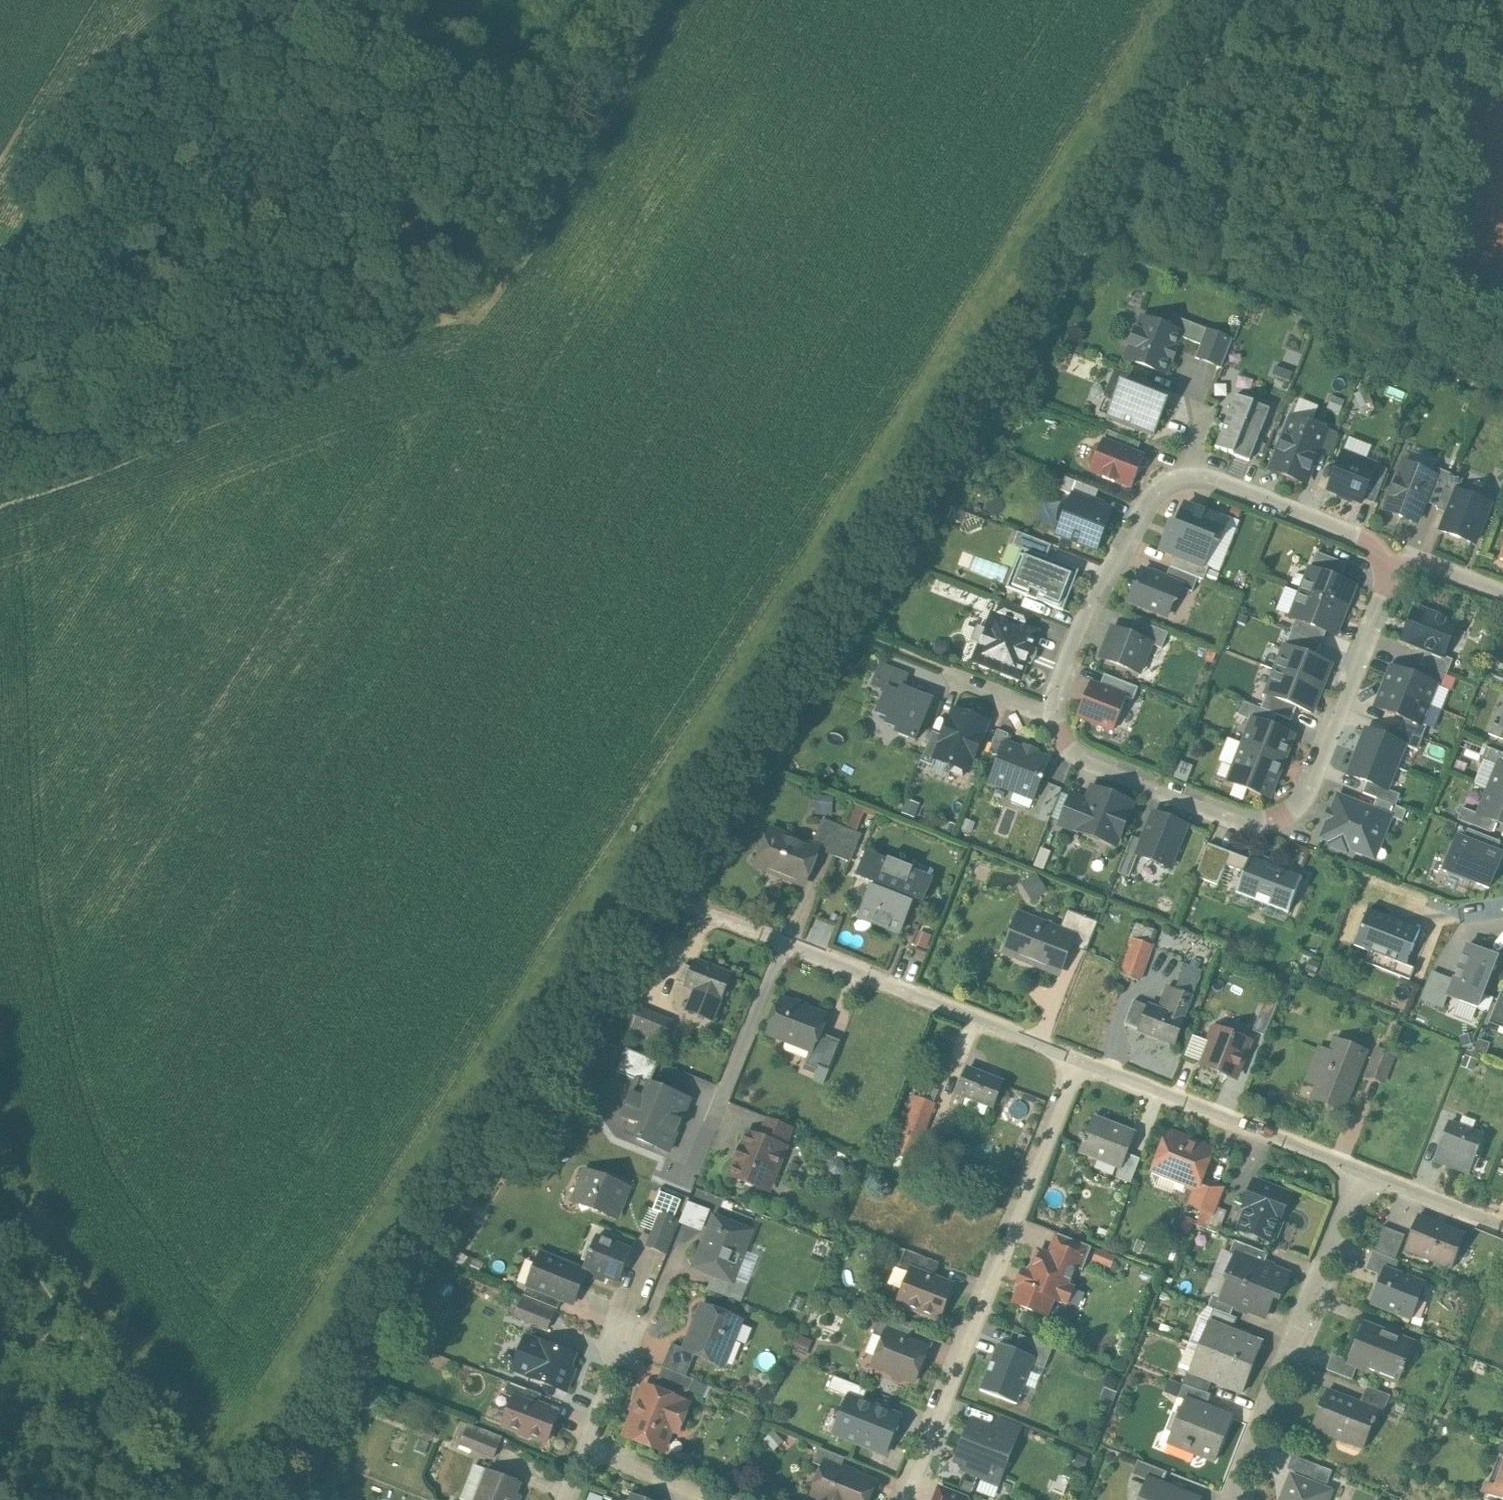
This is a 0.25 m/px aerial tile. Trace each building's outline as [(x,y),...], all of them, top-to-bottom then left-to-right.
[(1169,328),(1143,317),(1138,330),(1135,330),(1129,344),(1132,346),(1126,359),(1166,374),(1171,361),(1173,361),(1178,348),(1176,348),(1180,337),(1201,345),(1207,329),(1174,316),(1169,328)] [(1233,339),(1207,329),(1201,345),(1196,358),(1222,368),(1233,339)] [(1148,382),(1117,370),(1112,381),(1144,393),(1148,382)] [(1112,381),(1110,386),(1105,399),(1114,402),(1110,414),(1109,414),(1108,417),(1154,435),(1167,402),(1144,393),(1112,381)] [(1270,409),(1236,396),(1236,397),(1217,447),(1216,446),(1216,448),(1250,461),(1270,409)] [(1326,431),(1293,418),(1272,470),(1305,483),(1318,451),(1326,431)] [(1337,433),(1327,429),(1326,431),(1318,451),(1328,456),(1337,433)] [(1141,443),(1108,430),(1103,441),(1137,454),(1141,443)] [(1137,454),(1103,441),(1102,444),(1096,446),(1090,462),(1093,468),(1092,471),(1104,476),(1103,478),(1115,483),(1116,480),(1132,487),(1144,457),(1137,454)] [(1359,463),(1342,456),(1329,490),(1339,494),(1338,496),(1353,501),(1353,499),(1362,503),(1363,499),(1377,466),(1364,461),(1359,463)] [(1377,466),(1363,499),(1375,504),(1388,470),(1377,466)] [(1403,466),(1397,481),(1392,494),(1386,509),(1400,514),(1400,516),(1416,523),(1424,502),(1434,478),(1433,478),(1426,475),(1427,472),(1412,466),(1410,469),(1403,466)] [(1437,468),(1433,478),(1434,478),(1424,502),(1438,507),(1450,475),(1451,474),(1437,468)] [(1438,507),(1437,509),(1448,513),(1457,491),(1458,491),(1463,480),(1450,475),(1438,507)] [(1099,490),(1066,477),(1060,490),(1073,495),(1094,503),(1099,490)] [(1458,491),(1457,491),(1448,513),(1442,530),(1474,543),(1490,504),(1458,491)] [(1094,503),(1073,495),(1058,534),(1096,549),(1112,510),(1094,503)] [(1228,521),(1186,504),(1178,526),(1213,540),(1219,542),(1228,521)] [(1178,526),(1172,524),(1162,550),(1177,556),(1203,566),(1203,565),(1213,540),(1178,526)] [(1052,545),(1018,532),(1013,545),(1022,549),(1023,548),(1047,558),(1052,545)] [(1047,558),(1023,548),(1022,549),(1007,588),(1064,611),(1072,589),(1068,587),(1075,569),(1047,558)] [(1311,567),(1309,566),(1299,591),(1349,610),(1359,586),(1341,579),(1347,564),(1317,552),(1311,567)] [(1203,566),(1177,556),(1172,568),(1198,578),(1204,580),(1209,568),(1203,565),(1203,566)] [(1172,568),(1171,567),(1165,580),(1182,587),(1182,588),(1193,592),(1198,578),(1172,568)] [(1165,580),(1142,571),(1131,600),(1168,615),(1173,602),(1177,600),(1182,588),(1182,587),(1165,580)] [(1339,636),(1349,610),(1299,591),(1289,616),(1296,619),(1291,632),(1322,644),(1326,631),(1339,636)] [(1035,613),(1001,599),(995,616),(1028,629),(1035,613)] [(1457,623),(1416,607),(1403,640),(1427,650),(1443,657),(1444,656),(1457,623)] [(995,616),(993,615),(987,630),(982,632),(979,640),(981,646),(975,660),(1020,678),(1038,633),(1028,629),(995,616)] [(1169,633),(1136,620),(1130,635),(1152,644),(1151,644),(1162,649),(1169,633)] [(1130,635),(1113,628),(1101,658),(1140,673),(1151,644),(1152,644),(1130,635)] [(1322,644),(1291,632),(1286,646),(1316,658),(1322,644)] [(1286,646),(1276,670),(1321,688),(1331,664),(1316,658),(1286,646)] [(1443,657),(1427,650),(1421,665),(1425,667),(1447,675),(1453,660),(1444,656),(1443,657)] [(908,676),(881,666),(873,685),(887,691),(888,690),(899,694),(902,688),(903,689),(908,676)] [(1420,678),(1392,666),(1384,687),(1429,705),(1436,685),(1437,684),(1420,678)] [(1447,675),(1425,667),(1420,678),(1437,684),(1436,685),(1442,687),(1447,675)] [(1321,688),(1276,670),(1267,694),(1297,706),(1312,712),(1321,688)] [(1139,688),(1105,675),(1100,687),(1127,697),(1134,700),(1139,688)] [(1100,687),(1091,683),(1078,716),(1114,730),(1127,697),(1100,687)] [(1429,705),(1384,687),(1376,707),(1404,719),(1421,725),(1421,724),(1429,705)] [(920,695),(912,692),(903,689),(902,688),(899,694),(888,690),(887,691),(878,713),(890,718),(887,724),(899,728),(897,733),(916,741),(929,709),(916,704),(920,695)] [(1267,694),(1266,694),(1261,708),(1277,715),(1292,720),(1297,706),(1267,694)] [(1261,708),(1244,701),(1239,715),(1253,720),(1253,719),(1273,727),(1277,715),(1261,708)] [(988,723),(954,710),(944,736),(935,758),(936,758),(951,764),(952,771),(964,775),(969,771),(988,723)] [(1273,727),(1253,719),(1253,720),(1243,744),(1284,760),(1294,736),(1273,727)] [(1421,725),(1404,719),(1400,730),(1422,738),(1427,726),(1421,724),(1421,725)] [(1493,723),(1489,734),(1502,739),(1502,727),(1493,723)] [(1400,730),(1390,726),(1385,737),(1405,745),(1418,750),(1422,739),(1422,738),(1400,730)] [(1009,734),(998,730),(989,752),(1000,757),(1006,743),(1009,734)] [(1385,737),(1367,730),(1358,752),(1396,767),(1405,745),(1385,737)] [(933,732),(921,761),(933,766),(936,758),(935,758),(944,736),(933,732)] [(1049,760),(1006,743),(1000,757),(991,781),(1034,798),(1041,780),(1043,781),(1043,779),(1042,778),(1049,760)] [(1284,760),(1243,744),(1229,781),(1269,798),(1284,760)] [(1487,747),(1482,759),(1499,765),(1499,764),(1502,766),(1502,753),(1487,747)] [(1396,767),(1358,752),(1349,775),(1368,782),(1387,790),(1387,789),(1396,767)] [(1499,764),(1499,765),(1489,790),(1502,795),(1502,766),(1499,764)] [(1387,790),(1368,782),(1363,793),(1377,798),(1396,806),(1400,794),(1387,789),(1387,790)] [(1131,803),(1094,789),(1088,804),(1078,829),(1115,844),(1118,836),(1119,836),(1129,812),(1128,812),(1131,803)] [(1489,790),(1480,814),(1479,815),(1496,822),(1502,824),(1502,795),(1489,790)] [(1372,810),(1339,796),(1323,837),(1333,841),(1331,845),(1347,851),(1349,848),(1368,855),(1375,836),(1382,839),(1391,817),(1372,810)] [(1088,804),(1072,797),(1062,823),(1078,829),(1088,804)] [(1396,806),(1377,798),(1372,810),(1391,817),(1403,821),(1407,810),(1396,806)] [(1480,814),(1463,807),(1458,819),(1492,833),(1496,822),(1479,815),(1480,814)] [(1186,825),(1155,813),(1143,841),(1138,855),(1169,868),(1186,825)] [(845,827),(823,818),(812,846),(811,847),(817,849),(834,856),(845,827)] [(862,834),(845,827),(834,856),(850,862),(862,834)] [(1501,842),(1468,829),(1464,840),(1497,853),(1501,842)] [(812,846),(774,831),(761,867),(803,884),(817,849),(811,847),(812,846)] [(1132,837),(1119,869),(1131,873),(1138,855),(1143,841),(1132,837)] [(1464,840),(1457,837),(1453,848),(1453,847),(1449,857),(1450,857),(1444,871),(1457,876),(1456,876),(1477,884),(1489,889),(1493,878),(1493,879),(1499,865),(1498,865),(1502,855),(1497,853),(1464,840)] [(1231,853),(1208,844),(1196,877),(1218,885),(1226,865),(1231,853)] [(1302,877),(1250,858),(1249,860),(1231,853),(1226,865),(1244,872),(1237,893),(1289,913),(1302,877)] [(914,868),(889,858),(887,862),(868,854),(860,876),(875,882),(861,918),(873,922),(873,923),(889,930),(889,929),(899,933),(913,897),(923,901),(931,879),(912,872),(914,868)] [(1099,921),(1068,909),(1060,930),(1076,936),(1073,943),(1088,948),(1099,921)] [(1429,933),(1369,909),(1354,946),(1370,952),(1365,963),(1410,981),(1429,933)] [(1060,930),(1021,915),(1007,950),(1053,968),(1058,954),(1069,952),(1073,943),(1076,936),(1060,930)] [(1158,929),(1139,922),(1133,935),(1153,943),(1158,929)] [(1133,935),(1120,970),(1139,978),(1153,943),(1133,935)] [(1498,957),(1468,945),(1450,991),(1462,996),(1460,1001),(1477,1008),(1483,994),(1498,957)] [(732,975),(696,961),(693,968),(685,965),(678,983),(695,990),(690,1004),(714,1014),(711,1020),(713,1021),(732,975)] [(1170,985),(1161,1008),(1151,1005),(1135,999),(1126,1022),(1142,1028),(1141,1029),(1177,1042),(1186,1018),(1195,995),(1194,994),(1203,970),(1188,964),(1178,988),(1170,985)] [(1502,990),(1488,1024),(1502,1029),(1502,991),(1502,990)] [(1494,998),(1483,994),(1477,1008),(1488,1013),(1494,998)] [(1266,998),(1253,1031),(1265,1035),(1279,1002),(1266,998)] [(807,1006),(795,1001),(795,1003),(782,999),(768,1033),(788,1041),(790,1037),(814,1046),(815,1046),(819,1036),(825,1020),(805,1012),(807,1006)] [(673,1022),(638,1008),(629,1029),(665,1043),(673,1022)] [(1233,1030),(1220,1025),(1213,1028),(1210,1037),(1212,1042),(1203,1065),(1220,1072),(1220,1070),(1236,1077),(1251,1041),(1235,1035),(1233,1030)] [(841,1045),(819,1036),(815,1046),(814,1046),(805,1068),(816,1072),(819,1065),(831,1069),(841,1045)] [(1332,1054),(1320,1049),(1307,1081),(1320,1086),(1315,1098),(1342,1109),(1364,1052),(1337,1041),(1332,1054)] [(649,1077),(655,1059),(625,1049),(619,1067),(649,1077)] [(1393,1056),(1378,1050),(1368,1075),(1383,1080),(1393,1056)] [(1004,1082),(968,1068),(958,1093),(994,1107),(1004,1082)] [(690,1100),(638,1079),(623,1116),(644,1124),(638,1139),(669,1152),(690,1100)] [(935,1104),(914,1096),(891,1153),(912,1162),(935,1104)] [(1138,1133),(1097,1117),(1083,1151),(1101,1159),(1102,1156),(1125,1165),(1126,1165),(1131,1153),(1138,1133)] [(794,1128),(768,1118),(760,1137),(786,1147),(794,1128)] [(1485,1134),(1450,1121),(1434,1162),(1469,1175),(1485,1134)] [(1190,1139),(1169,1131),(1160,1154),(1166,1157),(1159,1172),(1197,1187),(1198,1187),(1202,1178),(1212,1152),(1188,1142),(1190,1139)] [(760,1137),(749,1133),(731,1176),(766,1190),(772,1174),(776,1172),(786,1147),(760,1137)] [(1125,1165),(1121,1175),(1132,1179),(1141,1158),(1131,1153),(1126,1165),(1125,1165)] [(629,1187),(587,1171),(585,1175),(577,1178),(581,1186),(575,1202),(580,1204),(582,1211),(589,1208),(616,1218),(629,1187)] [(1224,1187),(1202,1178),(1198,1187),(1197,1187),(1189,1205),(1213,1214),(1216,1207),(1224,1187)] [(1291,1195),(1254,1181),(1244,1207),(1248,1208),(1240,1229),(1271,1242),(1272,1239),(1275,1240),(1282,1223),(1278,1222),(1279,1220),(1280,1221),(1291,1195)] [(702,1229),(711,1208),(690,1199),(681,1221),(702,1229)] [(1213,1214),(1207,1229),(1218,1234),(1227,1211),(1216,1207),(1213,1214)] [(675,1219),(661,1213),(648,1246),(662,1252),(675,1219)] [(1468,1234),(1420,1215),(1407,1249),(1455,1268),(1468,1234)] [(752,1231),(715,1216),(695,1267),(714,1274),(732,1281),(734,1278),(752,1231)] [(1407,1234),(1384,1225),(1374,1251),(1397,1260),(1407,1234)] [(1092,1247),(1059,1234),(1050,1256),(1077,1267),(1076,1268),(1083,1270),(1092,1247)] [(632,1250),(597,1237),(583,1272),(582,1273),(585,1274),(597,1279),(599,1274),(620,1282),(632,1250)] [(1268,1253),(1235,1240),(1230,1252),(1236,1255),(1237,1254),(1264,1265),(1268,1253)] [(940,1263),(907,1250),(900,1266),(912,1270),(912,1269),(934,1278),(940,1263)] [(1397,1260),(1374,1251),(1367,1270),(1383,1277),(1386,1270),(1395,1273),(1400,1261),(1397,1260)] [(1050,1256),(1039,1252),(1031,1274),(1023,1278),(1027,1287),(1026,1287),(1020,1289),(1015,1302),(1047,1315),(1054,1298),(1067,1304),(1073,1287),(1069,1286),(1076,1268),(1077,1267),(1050,1256)] [(1264,1265),(1237,1254),(1236,1255),(1227,1279),(1229,1280),(1229,1279),(1248,1287),(1250,1281),(1265,1287),(1262,1292),(1273,1297),(1279,1300),(1289,1274),(1264,1265)] [(583,1272),(541,1255),(529,1285),(563,1298),(574,1302),(585,1274),(582,1273),(583,1272)] [(934,1278),(912,1269),(912,1270),(903,1291),(900,1293),(897,1299),(900,1306),(907,1309),(910,1307),(940,1319),(953,1285),(934,1278)] [(1395,1273),(1386,1270),(1383,1277),(1373,1302),(1412,1317),(1425,1285),(1395,1273)] [(749,1283),(734,1278),(732,1281),(714,1274),(708,1289),(741,1302),(749,1283)] [(1248,1287),(1229,1279),(1229,1280),(1221,1298),(1221,1299),(1235,1305),(1266,1317),(1273,1297),(1262,1292),(1265,1287),(1250,1281),(1248,1287)] [(563,1298),(529,1285),(525,1296),(558,1309),(563,1298)] [(1235,1305),(1221,1299),(1221,1298),(1213,1295),(1208,1307),(1212,1309),(1231,1316),(1235,1305)] [(558,1314),(525,1301),(519,1315),(552,1328),(558,1314)] [(741,1320),(703,1306),(686,1349),(686,1350),(696,1354),(723,1365),(733,1339),(740,1323),(741,1320)] [(1231,1316),(1212,1309),(1208,1321),(1210,1322),(1210,1321),(1233,1330),(1237,1319),(1231,1316)] [(914,1330),(880,1317),(873,1334),(885,1339),(887,1332),(909,1341),(914,1330)] [(1233,1330),(1210,1321),(1210,1322),(1200,1347),(1252,1367),(1262,1341),(1233,1330)] [(753,1329),(740,1323),(733,1339),(746,1345),(753,1329)] [(1415,1344),(1367,1326),(1354,1362),(1353,1364),(1360,1367),(1401,1382),(1415,1344)] [(909,1341),(887,1332),(885,1339),(877,1358),(881,1360),(883,1364),(881,1369),(894,1374),(896,1379),(902,1381),(906,1379),(915,1382),(928,1349),(909,1341)] [(1053,1348),(1020,1335),(1015,1350),(1036,1358),(1034,1364),(1045,1369),(1053,1348)] [(578,1351),(548,1339),(534,1376),(570,1390),(575,1377),(569,1375),(578,1351)] [(686,1349),(673,1344),(663,1367),(687,1377),(696,1354),(686,1350),(686,1349)] [(1015,1350),(999,1344),(980,1390),(1018,1405),(1034,1364),(1036,1358),(1015,1350)] [(1252,1367),(1200,1347),(1190,1372),(1190,1373),(1212,1382),(1242,1394),(1252,1367)] [(1354,1362),(1336,1355),(1330,1371),(1355,1381),(1360,1367),(1353,1364),(1354,1362)] [(687,1377),(663,1367),(656,1386),(680,1395),(690,1391),(694,1380),(687,1377)] [(1212,1382),(1190,1373),(1190,1372),(1188,1371),(1183,1383),(1208,1393),(1212,1382)] [(542,1395),(509,1382),(504,1395),(514,1399),(515,1397),(538,1406),(542,1395)] [(1208,1393),(1183,1383),(1178,1397),(1185,1400),(1185,1399),(1202,1406),(1208,1393)] [(683,1401),(646,1386),(626,1436),(663,1450),(672,1428),(678,1431),(689,1406),(682,1403),(683,1401)] [(1391,1395),(1367,1386),(1361,1403),(1381,1411),(1381,1412),(1384,1414),(1391,1395)] [(1361,1403),(1329,1390),(1314,1428),(1363,1447),(1373,1424),(1375,1425),(1381,1412),(1381,1411),(1361,1403)] [(901,1417),(849,1396),(834,1434),(886,1454),(901,1417)] [(538,1406),(515,1397),(514,1399),(504,1425),(518,1431),(520,1435),(528,1438),(533,1436),(547,1442),(558,1414),(538,1406)] [(1202,1406),(1185,1399),(1185,1400),(1171,1436),(1187,1443),(1186,1445),(1192,1447),(1192,1445),(1198,1447),(1196,1453),(1216,1460),(1232,1418),(1202,1406)] [(1018,1426),(1000,1419),(995,1432),(1013,1439),(1018,1426)] [(995,1432),(974,1424),(960,1459),(969,1462),(965,1471),(983,1478),(986,1469),(999,1474),(1013,1439),(995,1432)] [(501,1442),(468,1429),(463,1442),(496,1455),(501,1442)] [(845,1458),(819,1447),(813,1463),(823,1467),(825,1463),(841,1469),(845,1458)] [(1321,1466),(1295,1456),(1289,1470),(1315,1480),(1321,1466)] [(1502,1458),(1490,1493),(1502,1498),(1502,1458)] [(1168,1472),(1138,1460),(1133,1474),(1148,1480),(1148,1479),(1163,1485),(1168,1472)] [(825,1463),(823,1467),(812,1494),(823,1498),(822,1499),(868,1499),(875,1483),(855,1475),(855,1474),(854,1473),(853,1474),(841,1469),(825,1463)] [(490,1472),(473,1466),(460,1498),(465,1499),(478,1499),(490,1472)] [(491,1469),(490,1472),(478,1499),(515,1499),(523,1481),(491,1469)] [(1294,1478),(1285,1499),(1329,1499),(1331,1494),(1294,1478)] [(1148,1479),(1148,1480),(1140,1498),(1146,1499),(1198,1499),(1199,1499),(1163,1485),(1148,1479)] [(939,1488),(935,1499),(963,1499),(962,1497),(939,1488)]
